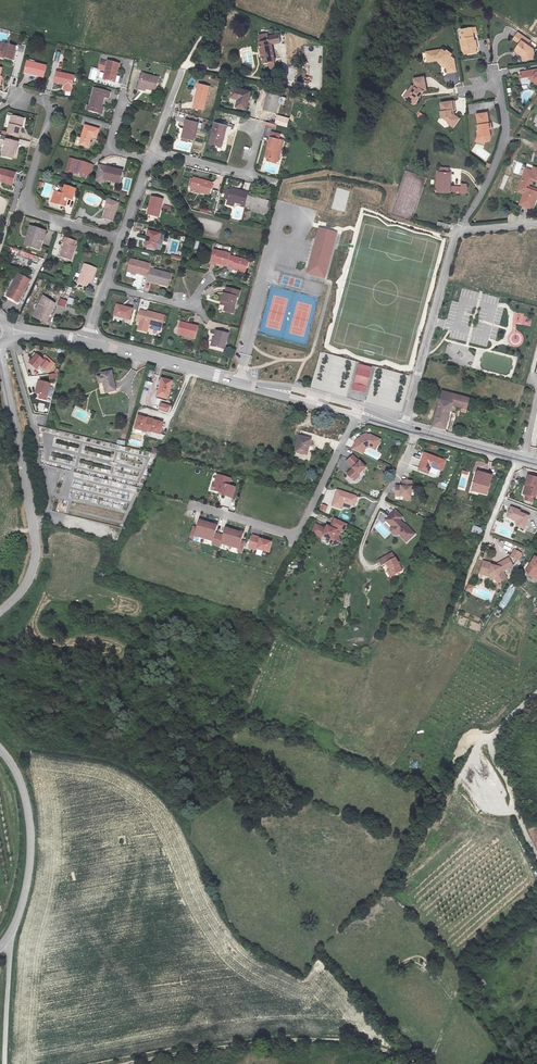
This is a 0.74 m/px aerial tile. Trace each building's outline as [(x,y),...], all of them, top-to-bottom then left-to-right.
[(531,43),(519,34),(514,42),(520,47),(516,53),(524,58),(525,62),(535,61),(534,51),(528,47),(531,43)] [(470,36),(460,38),(461,47),(459,47),(461,54),(475,51),(474,44),(472,45),(470,36)] [(274,38),(262,40),(267,61),(278,60),(274,38)] [(3,48),(2,50),(0,49),(0,61),(2,62),(2,60),(5,61),(5,63),(13,64),(16,52),(3,48)] [(426,53),(427,59),(432,58),(432,61),(435,60),(442,65),(443,64),(446,65),(447,74),(455,72),(453,60),(450,57),(451,55),(447,51),(445,53),(442,50),(426,53)] [(524,58),(516,53),(515,54),(522,59),(523,62),(525,62),(524,58)] [(48,66),(28,60),(25,71),(45,77),(48,66)] [(119,68),(106,65),(101,82),(112,85),(114,79),(116,80),(119,68)] [(519,71),(521,81),(525,80),(526,82),(530,81),(531,79),(536,84),(536,71),(536,68),(519,71)] [(74,77),(56,72),(53,82),(71,87),(74,77)] [(412,91),(408,97),(416,103),(422,95),(424,94),(423,93),(429,89),(426,75),(417,77),(417,82),(416,84),(415,83),(410,89),(412,91)] [(137,92),(145,94),(153,97),(157,84),(141,80),(137,92)] [(202,114),(208,91),(199,89),(193,111),(202,114)] [(248,95),(230,90),(227,100),(235,102),(233,111),(243,113),(248,95)] [(110,104),(112,98),(95,93),(89,115),(98,118),(100,110),(103,110),(106,102),(110,104)] [(277,99),(266,97),(262,114),(273,117),(277,99)] [(447,117),(448,123),(454,127),(460,118),(455,114),(453,115),(453,110),(456,110),(454,101),(442,102),(443,111),(442,111),(442,118),(447,117)] [(488,112),(479,114),(481,126),(482,131),(480,131),(480,135),(477,139),(486,145),(491,139),(491,134),(488,112)] [(22,125),(11,121),(6,139),(17,142),(22,125)] [(184,124),(182,134),(185,135),(182,144),(192,146),(196,127),(184,124)] [(98,130),(85,126),(80,143),(89,146),(92,137),(96,138),(98,130)] [(221,143),(225,129),(214,126),(210,140),(221,143)] [(276,163),(281,142),(276,141),(277,136),(269,134),(264,153),(267,154),(265,161),(276,163)] [(16,149),(6,146),(1,162),(12,165),(16,149)] [(518,175),(523,163),(518,161),(513,173),(518,175)] [(79,176),(86,179),(89,168),(69,163),(65,175),(78,180),(79,176)] [(119,185),(123,172),(100,165),(96,179),(103,181),(104,179),(119,185)] [(531,170),(530,176),(523,173),(519,183),(522,184),(518,194),(524,196),(521,203),(519,202),(517,208),(531,213),(532,208),(530,207),(533,200),(536,201),(536,172),(531,170)] [(2,184),(2,186),(12,189),(16,177),(6,174),(5,175),(0,174),(0,183),(2,184)] [(433,174),(433,182),(432,194),(448,196),(450,177),(433,174)] [(210,187),(191,182),(188,191),(197,194),(196,196),(207,199),(210,187)] [(229,201),(246,206),(248,196),(249,192),(232,188),(229,201)] [(72,207),(75,196),(65,192),(62,200),(55,198),(51,209),(60,213),(62,209),(66,210),(68,205),(72,207)] [(248,196),(246,206),(245,209),(264,214),(268,201),(248,196)] [(152,199),(149,208),(152,209),(150,218),(160,220),(164,201),(152,199)] [(116,212),(105,207),(102,216),(104,217),(100,226),(110,229),(116,212)] [(338,233),(319,228),(307,275),(326,280),(338,233)] [(29,231),(26,240),(32,243),(29,251),(37,254),(43,236),(29,231)] [(155,249),(160,234),(148,231),(145,239),(148,240),(145,247),(155,249)] [(167,252),(176,254),(180,241),(171,238),(167,252)] [(23,249),(29,251),(32,243),(26,240),(23,249)] [(70,246),(60,242),(58,247),(61,248),(56,262),(66,266),(71,252),(69,251),(70,246)] [(225,265),(227,256),(228,254),(213,250),(210,262),(225,265)] [(248,261),(227,256),(225,265),(233,268),(232,270),(245,273),(248,261)] [(145,281),(148,274),(149,269),(129,264),(126,276),(145,281)] [(94,273),(84,268),(76,287),(85,291),(88,284),(89,285),(94,273)] [(169,280),(148,274),(145,281),(144,285),(157,289),(157,288),(167,290),(169,280)] [(16,307),(27,284),(13,278),(3,302),(16,307)] [(322,293),(323,283),(307,281),(305,291),(322,293)] [(222,293),(220,301),(225,303),(224,306),(223,311),(232,314),(237,297),(239,297),(240,292),(226,288),(224,294),(222,293)] [(42,293),(30,321),(40,325),(39,328),(43,330),(52,306),(63,311),(67,301),(62,299),(53,296),(52,298),(42,293)] [(129,314),(113,309),(110,320),(126,324),(129,314)] [(517,323),(525,325),(528,316),(520,313),(519,318),(518,318),(517,323)] [(142,327),(148,329),(160,332),(163,320),(145,315),(145,317),(140,316),(138,324),(142,326),(142,327)] [(197,331),(180,326),(176,340),(193,344),(197,331)] [(226,339),(215,335),(211,351),(222,355),(226,339)] [(45,362),(40,355),(30,362),(36,369),(45,362)] [(371,366),(358,362),(352,389),(365,393),(369,374),(371,366)] [(116,392),(112,371),(96,375),(98,385),(103,384),(105,394),(116,392)] [(40,382),(39,386),(41,387),(38,395),(47,397),(50,385),(40,382)] [(161,400),(166,385),(156,382),(151,397),(161,400)] [(443,390),(434,425),(446,428),(452,404),(461,407),(461,411),(466,412),(470,397),(443,390)] [(167,410),(157,407),(155,414),(163,416),(167,410)] [(301,429),(294,427),(293,436),(299,436),(301,429)] [(140,430),(132,428),(129,440),(141,443),(142,441),(154,445),(156,434),(149,432),(149,431),(140,429),(140,430)] [(356,441),(350,452),(359,457),(363,449),(363,447),(366,446),(369,447),(370,448),(371,445),(376,447),(378,441),(368,436),(366,437),(365,435),(359,438),(360,441),(357,442),(356,441)] [(299,460),(302,446),(292,443),(289,457),(299,460)] [(438,470),(442,461),(424,454),(417,472),(425,475),(429,467),(438,470)] [(358,464),(351,457),(345,463),(351,470),(345,476),(351,482),(353,482),(358,477),(357,476),(364,469),(358,463),(358,464)] [(483,497),(489,477),(475,474),(470,493),(483,497)] [(231,479),(215,475),(210,488),(220,494),(231,498),(235,488),(230,485),(231,479)] [(527,498),(533,480),(523,477),(517,494),(527,498)] [(403,488),(393,487),(393,494),(400,494),(401,496),(401,498),(401,501),(407,502),(409,483),(404,482),(403,488)] [(354,498),(336,492),(331,507),(340,511),(342,505),(351,508),(353,507),(355,501),(354,498)] [(392,511),(384,519),(390,525),(388,527),(387,528),(387,532),(390,535),(393,536),(394,534),(403,544),(411,536),(402,527),(396,522),(399,519),(392,511)] [(515,532),(520,519),(502,511),(498,521),(506,524),(505,528),(515,532)] [(390,525),(384,519),(382,520),(388,527),(390,525)] [(216,528),(198,523),(196,530),(192,529),(188,540),(192,541),(193,538),(212,543),(210,547),(218,549),(219,546),(238,551),(236,554),(239,555),(242,543),(240,543),(242,536),(224,530),(222,538),(214,535),(216,528)] [(339,534),(326,528),(324,531),(315,526),(311,534),(321,539),(321,537),(331,542),(332,547),(339,544),(337,539),(339,534)] [(482,532),(471,528),(469,534),(480,538),(482,532)] [(330,548),(332,547),(331,542),(321,537),(321,539),(329,543),(330,548)] [(259,540),(252,538),(248,550),(253,552),(255,551),(267,554),(270,545),(264,543),(259,541),(259,540)] [(514,548),(510,556),(518,561),(523,554),(514,548)] [(385,570),(388,576),(397,571),(387,554),(374,561),(377,566),(382,564),(385,570)] [(536,573),(536,558),(534,556),(525,572),(534,577),(536,573)] [(484,569),(475,569),(474,580),(490,581),(490,583),(501,580),(496,574),(504,566),(499,560),(488,569),(488,570),(484,570),(484,569)] [(472,593),(475,586),(468,584),(465,591),(472,593)] [(504,609),(515,589),(509,586),(498,606),(504,609)] [(410,766),(417,770),(421,763),(413,759),(410,766)]
